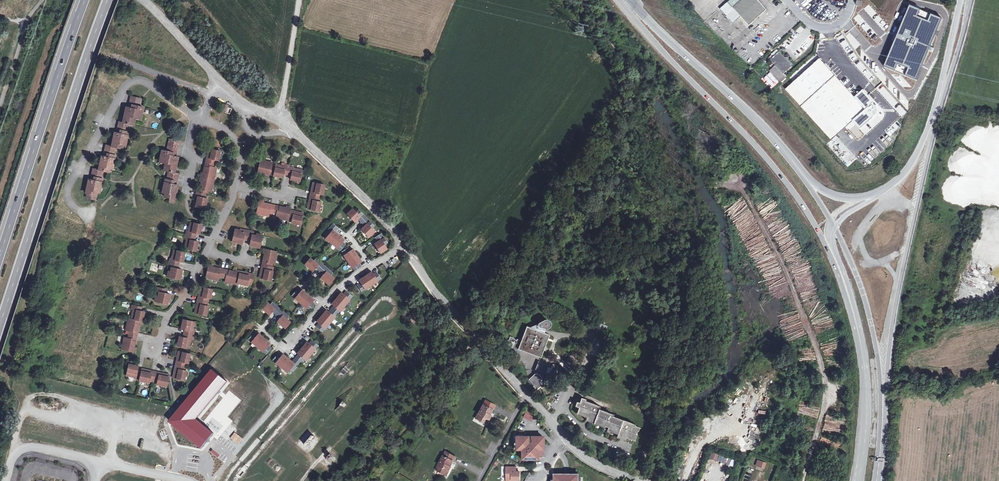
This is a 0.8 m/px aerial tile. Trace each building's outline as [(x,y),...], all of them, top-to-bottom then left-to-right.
[(729,5),(745,24),(763,8),(756,0),(735,0),(729,5)] [(795,28),(800,33),(807,27),(801,22),(795,28)] [(773,55),(767,61),(779,74),(787,66),(788,63),(785,62),(786,60),(783,60),(783,57),(779,58),(774,52),(772,54),(773,55)] [(814,59),(781,90),(828,139),(848,121),(852,126),(854,125),(858,129),(868,119),(867,118),(870,115),(871,108),(868,105),(870,104),(859,92),(851,99),(814,59)] [(773,74),(766,80),(773,88),(779,82),(773,74)] [(140,99),(131,96),(129,108),(127,108),(123,123),(129,124),(133,125),(135,118),(138,118),(139,113),(142,113),(143,107),(139,106),(140,99)] [(123,123),(119,122),(117,133),(115,132),(112,146),(116,147),(122,149),(123,145),(124,145),(125,139),(127,139),(129,132),(127,132),(129,124),(123,123)] [(170,202),(174,203),(175,199),(178,185),(176,185),(179,174),(175,173),(178,157),(176,157),(179,141),(170,139),(167,154),(161,153),(160,160),(162,160),(161,166),(164,166),(163,171),(168,172),(165,186),(167,186),(165,193),(166,193),(165,197),(171,198),(170,202)] [(102,156),(99,170),(103,171),(109,172),(110,168),(111,169),(112,162),(114,163),(116,156),(114,155),(116,147),(112,146),(106,145),(104,156),(102,156)] [(207,158),(206,162),(214,164),(216,164),(217,161),(218,161),(219,157),(220,151),(209,149),(207,155),(210,155),(209,158),(207,158)] [(272,163),(260,160),(258,173),(262,174),(262,173),(263,171),(265,172),(265,173),(274,175),(276,168),(272,167),(272,163)] [(202,173),(201,177),(214,180),(217,168),(213,168),(214,164),(206,162),(204,171),(205,171),(205,174),(203,174),(202,173)] [(276,168),(274,175),(279,176),(278,177),(283,178),(284,174),(284,173),(288,173),(290,166),(286,165),(285,167),(276,165),(276,168)] [(294,167),(290,166),(288,173),(292,174),(292,176),(291,180),(295,181),(296,180),(300,181),(303,171),(293,168),(294,167)] [(99,170),(93,169),(91,180),(89,179),(86,193),(88,194),(87,198),(95,199),(97,192),(98,192),(100,183),(102,184),(103,179),(101,179),(103,171),(99,170)] [(201,185),(199,193),(207,195),(208,191),(211,192),(214,180),(201,177),(200,181),(202,182),(203,182),(202,185),(201,185)] [(324,185),(313,183),(312,189),(314,189),(314,192),(311,192),(310,196),(321,198),(321,194),(323,194),(324,190),(323,190),(324,185)] [(195,200),(194,206),(205,209),(206,204),(207,199),(206,199),(207,195),(199,193),(196,193),(196,197),(198,197),(197,200),(195,200)] [(321,198),(310,196),(309,200),(312,201),(311,204),(309,203),(307,209),(318,211),(319,207),(320,207),(321,202),(320,202),(321,198)] [(259,200),(256,214),(268,216),(269,212),(273,213),(274,206),(265,203),(265,205),(263,205),(263,203),(263,201),(259,200)] [(274,206),(273,213),(276,214),(276,218),(288,221),(290,211),(291,207),(287,206),(286,208),(286,210),(283,209),(283,208),(274,206)] [(347,214),(355,222),(358,219),(359,218),(360,219),(359,220),(361,222),(366,218),(359,209),(356,212),(353,208),(347,214)] [(290,211),(288,221),(292,222),(291,223),(296,224),(296,223),(301,224),(303,213),(297,212),(297,214),(294,214),(294,211),(290,211)] [(365,226),(361,229),(369,237),(375,231),(372,228),(374,226),(366,218),(361,222),(363,225),(365,224),(366,225),(365,226)] [(187,231),(186,235),(193,237),(194,233),(196,233),(200,234),(201,229),(200,229),(201,225),(190,222),(188,231),(187,231)] [(325,238),(331,243),(339,235),(336,232),(334,231),(335,230),(336,231),(339,228),(333,224),(326,232),(328,235),(325,238)] [(240,230),(235,229),(232,241),(238,243),(242,244),(243,240),(243,238),(247,239),(249,231),(241,229),(240,230)] [(249,231),(247,239),(251,240),(251,242),(250,246),(254,247),(254,246),(260,247),(262,235),(257,234),(257,233),(249,231)] [(374,244),(381,253),(387,249),(385,245),(388,243),(381,233),(375,238),(377,240),(379,239),(379,241),(378,242),(374,244)] [(193,237),(186,235),(185,239),(187,239),(185,249),(195,251),(196,246),(197,246),(198,242),(194,241),(193,241),(193,237)] [(339,235),(331,243),(337,248),(338,248),(340,251),(346,244),(343,242),(345,240),(339,235)] [(344,255),(348,262),(357,255),(353,249),(351,250),(349,247),(342,252),(344,255)] [(277,252),(264,249),(263,253),(265,253),(266,254),(266,256),(264,256),(262,265),(270,267),(271,263),(275,264),(277,252)] [(170,259),(169,263),(177,265),(178,261),(180,261),(183,262),(184,257),(185,252),(174,250),(172,259),(170,259)] [(357,255),(348,262),(352,268),(353,268),(355,271),(362,267),(360,263),(362,262),(357,255)] [(310,258),(305,264),(313,271),(316,268),(317,267),(318,268),(317,269),(320,271),(324,266),(316,258),(314,261),(310,258)] [(168,271),(167,277),(180,280),(181,274),(182,270),(178,269),(176,268),(177,265),(169,263),(167,271),(168,271)] [(209,265),(206,278),(218,281),(219,277),(222,278),(224,270),(215,268),(215,270),(212,269),(212,267),(213,265),(209,265)] [(270,267),(262,265),(262,269),(264,269),(263,272),(261,272),(260,278),(270,280),(271,277),(272,277),(273,272),(272,271),(273,267),(270,267)] [(324,266),(320,271),(322,273),(323,272),(325,273),(323,274),(321,278),(329,285),(334,279),(331,276),(333,273),(324,266)] [(233,272),(224,270),(222,278),(226,279),(226,282),(238,285),(238,283),(240,272),(236,271),(236,272),(235,274),(233,274),(233,272)] [(247,273),(240,272),(238,283),(244,284),(244,285),(248,286),(248,284),(252,285),(254,274),(250,274),(250,276),(247,275),(247,273)] [(372,272),(365,276),(371,285),(378,281),(381,279),(377,272),(373,274),(372,272)] [(360,283),(357,285),(362,292),(365,289),(365,290),(371,285),(365,276),(359,280),(360,283)] [(164,289),(157,287),(155,296),(156,296),(155,301),(167,304),(169,299),(170,295),(165,293),(163,293),(164,289)] [(199,296),(198,300),(208,302),(209,298),(210,299),(211,294),(210,294),(211,289),(201,287),(199,293),(202,293),(201,296),(199,296)] [(300,291),(297,289),(292,295),(295,298),(301,303),(308,295),(302,290),(300,291)] [(342,292),(337,298),(345,305),(350,299),(352,296),(346,291),(344,294),(342,292)] [(308,295),(301,303),(307,308),(310,311),(315,304),(312,302),(314,300),(308,295)] [(337,298),(331,304),(333,306),(331,309),(337,314),(340,311),(345,305),(337,298)] [(196,307),(195,313),(206,316),(207,311),(208,307),(207,307),(208,302),(198,300),(197,304),(199,305),(198,308),(196,307)] [(267,302),(261,308),(270,315),(272,312),(274,310),(275,311),(274,313),(276,315),(281,309),(272,302),(270,305),(267,302)] [(133,309),(131,319),(142,321),(143,316),(144,316),(145,312),(141,311),(139,311),(140,307),(132,305),(131,309),(133,309)] [(281,309),(276,315),(279,317),(280,316),(281,317),(280,318),(277,321),(285,329),(291,322),(287,319),(289,317),(281,309)] [(327,310),(322,316),(330,323),(335,317),(337,314),(331,309),(329,311),(327,310)] [(322,316),(316,322),(318,323),(316,326),(322,332),(325,329),(330,323),(322,316)] [(129,331),(128,334),(137,336),(139,327),(136,327),(137,324),(139,325),(141,325),(142,321),(131,319),(129,318),(126,330),(129,331)] [(520,349),(523,350),(542,357),(552,335),(548,333),(549,327),(552,324),(554,323),(554,321),(554,320),(552,319),(550,318),(548,318),(533,327),(529,325),(524,339),(520,338),(520,340),(518,339),(516,336),(513,335),(511,339),(508,338),(505,344),(510,346),(510,348),(512,350),(513,351),(515,353),(517,353),(518,353),(520,352),(519,350),(519,349),(520,349)] [(587,328),(595,332),(600,323),(591,320),(588,318),(584,326),(587,328)] [(194,322),(184,320),(183,324),(182,324),(181,329),(185,330),(186,330),(185,334),(193,336),(194,332),(192,331),(194,322)] [(610,328),(600,323),(595,332),(606,336),(610,328)] [(251,342),(257,347),(264,338),(258,333),(257,335),(254,333),(248,339),(251,341),(251,342)] [(124,338),(122,349),(135,352),(136,348),(134,348),(131,347),(132,345),(135,345),(137,336),(128,334),(127,338),(124,338)] [(183,338),(179,337),(178,342),(179,342),(178,346),(189,348),(191,339),(192,340),(193,336),(185,334),(185,338),(183,338)] [(270,343),(264,338),(257,347),(263,352),(266,354),(272,348),(269,345),(270,343)] [(307,341),(302,347),(311,355),(316,348),(318,345),(312,340),(309,343),(307,341)] [(311,355),(302,347),(297,354),(298,354),(295,358),(301,363),(304,359),(306,361),(311,355)] [(177,361),(176,365),(186,367),(187,363),(188,363),(189,359),(188,359),(190,354),(179,351),(177,358),(180,358),(179,361),(177,361)] [(275,362),(282,368),(289,359),(283,354),(281,356),(278,353),(273,360),(276,362),(275,362)] [(289,359),(282,368),(288,373),(291,369),(293,371),(301,363),(295,358),(293,361),(294,362),(293,363),(292,362),(289,359)] [(538,369),(547,373),(550,365),(541,361),(538,369)] [(549,373),(547,378),(552,381),(553,383),(554,383),(556,383),(557,382),(557,380),(556,378),(559,370),(558,370),(560,365),(555,363),(554,366),(550,365),(547,373),(549,373)] [(129,365),(127,376),(136,378),(135,379),(139,380),(141,373),(137,372),(138,370),(138,366),(134,365),(133,366),(129,365)] [(174,372),(173,378),(184,380),(185,376),(186,376),(187,371),(185,371),(186,367),(176,365),(175,369),(177,369),(177,372),(174,372)] [(141,373),(139,380),(145,381),(145,382),(149,383),(149,381),(154,382),(156,372),(152,371),(151,373),(148,373),(148,370),(142,369),(141,371),(141,373)] [(216,433),(199,420),(228,382),(212,370),(168,424),(201,451),(216,433)] [(160,373),(156,372),(154,382),(158,383),(157,385),(161,386),(162,385),(167,386),(169,375),(163,374),(163,376),(159,375),(160,373)] [(535,383),(533,385),(534,385),(533,386),(540,391),(542,388),(543,389),(548,384),(546,382),(544,382),(543,382),(542,381),(543,380),(544,379),(544,378),(543,376),(541,375),(539,374),(537,373),(536,375),(534,375),(531,380),(535,383)] [(616,433),(620,434),(621,432),(625,433),(628,435),(630,432),(634,434),(638,424),(633,422),(633,420),(612,412),(612,411),(597,405),(598,403),(583,398),(583,396),(580,395),(578,399),(576,399),(575,403),(578,405),(576,410),(586,413),(590,415),(589,419),(604,424),(605,422),(608,423),(606,426),(617,430),(616,433)] [(478,413),(476,418),(486,423),(491,414),(490,414),(495,405),(486,399),(481,408),(482,409),(480,413),(478,413)] [(534,421),(535,419),(530,412),(526,418),(532,422),(534,421)] [(244,421),(229,439),(224,444),(231,449),(250,427),(244,421)] [(530,438),(518,438),(518,443),(520,443),(520,451),(524,451),(524,459),(540,459),(544,459),(544,451),(545,451),(546,439),(534,439),(530,436),(530,438)] [(439,464),(436,470),(447,475),(452,466),(451,466),(456,457),(446,452),(442,460),(443,461),(440,465),(439,464)] [(709,458),(716,460),(718,454),(711,452),(709,458)] [(719,454),(717,460),(733,466),(736,460),(719,454)] [(755,466),(764,469),(766,463),(757,459),(755,466)] [(509,468),(509,472),(509,480),(522,480),(522,474),(519,474),(517,474),(517,469),(509,468)]
